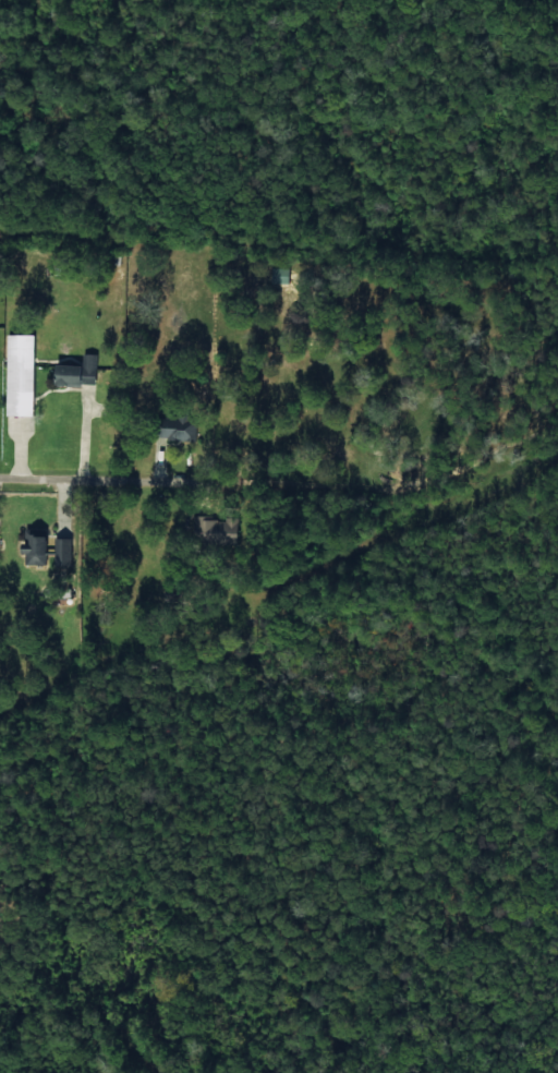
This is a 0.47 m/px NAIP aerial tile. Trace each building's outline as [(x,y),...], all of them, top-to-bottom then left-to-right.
[(6,416),(33,416),(32,335),(6,335),(6,416)] [(96,354),(81,354),(81,366),(52,365),(51,385),(95,386),(96,354)] [(155,418),(155,439),(196,440),(196,424),(183,424),(184,419),(155,418)] [(192,519),(193,545),(239,543),(238,518),(192,519)] [(71,566),(70,539),(46,540),(46,529),(24,530),(25,550),(23,550),(24,565),(46,564),(46,555),(52,555),(53,567),(71,566)]
